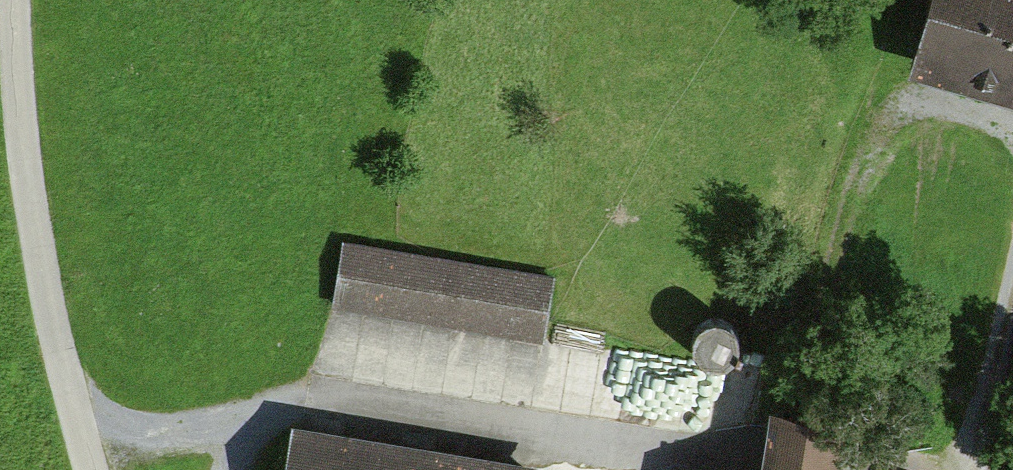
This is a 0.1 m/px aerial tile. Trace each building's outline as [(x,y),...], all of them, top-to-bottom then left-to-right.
[(908,67),(1012,96),(1012,0),(927,0),(908,67)] [(548,282),(341,248),(331,310),(538,344),(548,282)] [(850,442),(774,430),(768,469),(845,469),(850,442)] [(289,448),(286,469),(442,469),(289,448)]
